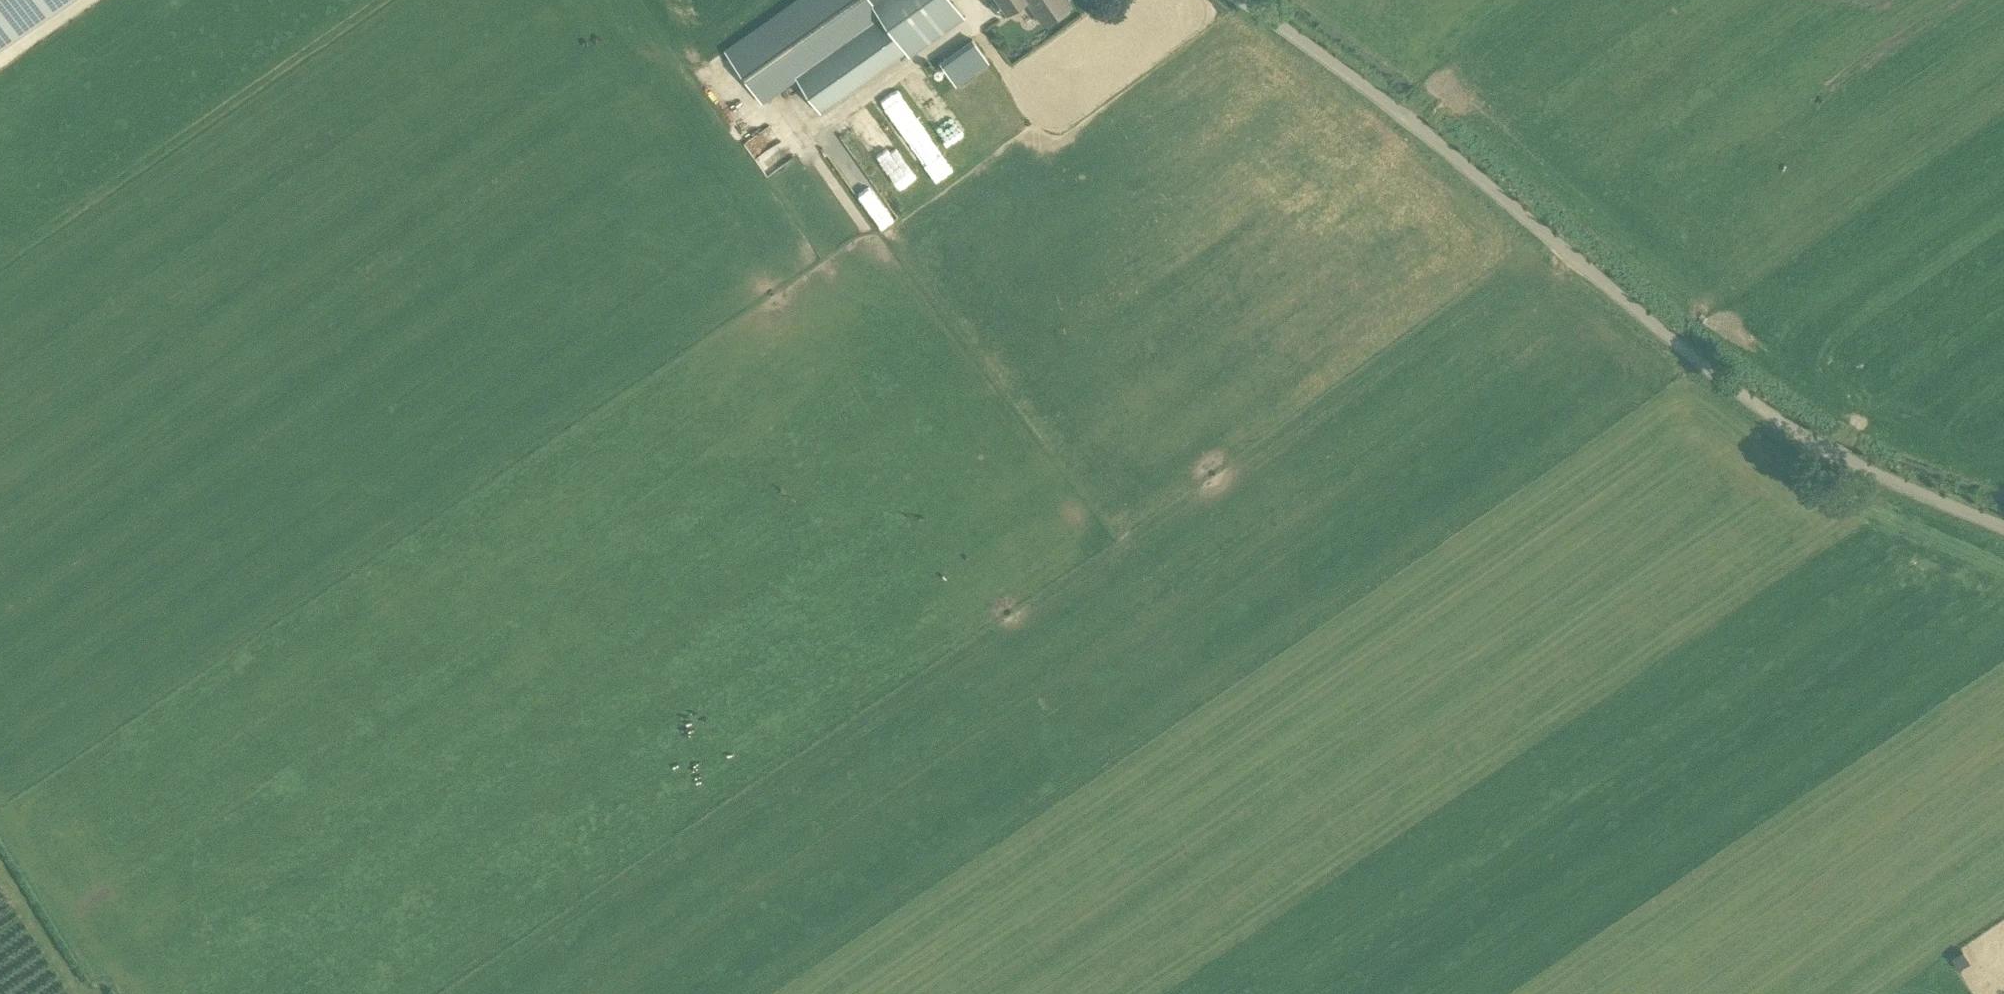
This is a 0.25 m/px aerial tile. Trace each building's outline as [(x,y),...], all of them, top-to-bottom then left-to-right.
[(63,0),(0,0),(0,44),(63,0)] [(762,103),(796,79),(820,112),(906,52),(909,56),(965,17),(953,0),(793,0),(724,49),(762,103)] [(1007,12),(1025,0),(999,0),(1007,12)] [(1068,0),(1028,0),(1045,23),(1071,4),(1068,0)] [(988,62),(972,39),(939,62),(955,85),(988,62)] [(881,102),(923,167),(943,154),(902,89),(881,102)] [(867,236),(898,215),(841,134),(810,155),(867,236)]
